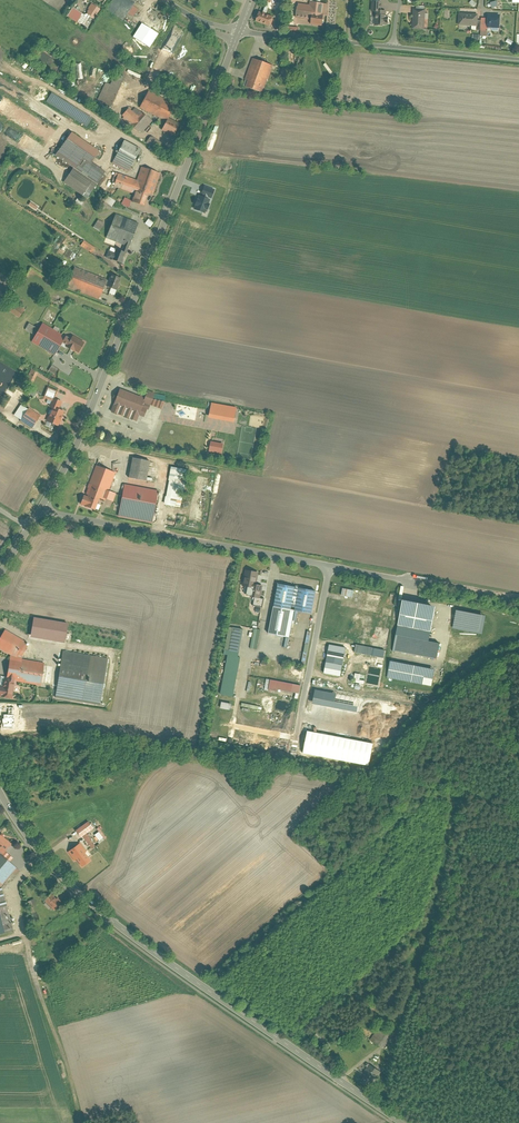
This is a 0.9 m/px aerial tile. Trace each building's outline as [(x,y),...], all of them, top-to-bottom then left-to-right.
[(107,9),(123,19),(136,0),(113,0),(107,9)] [(308,6),(297,4),(294,25),(321,28),(322,17),(326,17),(328,5),(309,3),(308,6)] [(382,4),(371,3),(370,19),(374,19),(374,28),(388,28),(389,18),(386,18),(386,13),(381,13),(382,4)] [(94,19),(100,10),(92,4),(86,13),(94,19)] [(84,15),(74,9),(69,17),(79,23),(84,15)] [(425,10),(412,10),(411,31),(424,31),(425,10)] [(273,17),(258,12),(255,23),(270,28),(273,17)] [(478,16),(458,15),(458,28),(477,28),(478,16)] [(500,16),(487,16),(487,29),(499,30),(500,16)] [(166,64),(170,57),(168,57),(168,53),(175,36),(169,34),(159,55),(163,57),(151,57),(166,64)] [(272,67),(252,60),(242,89),(262,96),(272,67)] [(297,73),(282,68),(279,79),(293,84),(297,73)] [(114,73),(109,84),(104,82),(96,101),(111,107),(123,76),(114,73)] [(176,105),(149,90),(139,108),(163,119),(163,118),(168,120),(161,131),(173,137),(180,124),(169,118),(176,105)] [(86,127),(91,118),(50,93),(45,101),(86,127)] [(41,106),(38,113),(45,116),(49,107),(44,105),(43,107),(41,106)] [(153,121),(135,108),(132,111),(129,108),(122,116),(124,117),(122,119),(134,129),(142,132),(153,121)] [(99,153),(71,134),(55,158),(73,171),(63,185),(86,200),(104,174),(91,165),(99,153)] [(140,151),(123,143),(112,165),(128,174),(140,151)] [(160,175),(140,168),(136,181),(118,175),(113,188),(134,196),(131,204),(144,208),(147,198),(152,199),(160,175)] [(209,204),(208,204),(209,200),(199,195),(197,199),(196,199),(194,205),(195,205),(193,209),(204,213),(206,209),(206,210),(209,204)] [(103,202),(111,207),(115,201),(107,196),(103,202)] [(120,204),(127,207),(130,200),(123,197),(120,204)] [(35,210),(37,207),(29,202),(27,205),(35,210)] [(105,259),(121,266),(138,225),(115,216),(105,241),(124,248),(121,254),(115,251),(114,255),(107,252),(105,259)] [(149,228),(152,223),(147,219),(143,223),(149,228)] [(99,231),(103,223),(96,220),(92,228),(99,231)] [(82,241),(79,246),(91,252),(94,247),(82,241)] [(100,300),(106,280),(74,269),(67,289),(100,300)] [(121,280),(111,277),(106,289),(117,293),(121,280)] [(7,313),(18,318),(23,309),(12,303),(7,313)] [(65,338),(42,325),(30,345),(54,358),(65,338)] [(86,344),(72,337),(65,349),(66,349),(65,351),(73,355),(74,353),(80,356),(86,344)] [(48,371),(53,374),(56,368),(51,365),(48,371)] [(38,374),(31,371),(23,385),(31,389),(38,374)] [(144,397),(118,388),(108,414),(136,423),(138,418),(142,419),(145,411),(147,411),(149,408),(162,413),(166,404),(156,400),(158,395),(146,391),(144,397)] [(57,427),(63,413),(58,411),(62,403),(53,399),(48,410),(52,411),(47,423),(57,427)] [(237,410),(211,405),(208,422),(234,426),(236,417),(237,410)] [(40,417),(28,409),(19,423),(31,431),(40,417)] [(224,444),(210,441),(208,452),(221,455),(224,444)] [(149,463),(131,460),(128,481),(146,484),(149,463)] [(118,475),(95,467),(80,506),(94,511),(99,499),(113,504),(117,494),(111,492),(118,475)] [(188,473),(171,469),(163,507),(181,510),(188,473)] [(158,492),(123,485),(117,519),(152,525),(158,492)] [(259,572),(245,570),(242,586),(250,588),(248,597),(260,599),(263,586),(256,585),(259,572)] [(315,591),(277,584),(273,607),(294,611),(311,614),(315,591)] [(354,591),(342,588),(341,596),(352,598),(354,591)] [(366,591),(365,601),(379,602),(380,592),(366,591)] [(435,607),(402,600),(397,626),(430,632),(435,607)] [(289,638),(294,611),(273,607),(268,634),(289,638)] [(485,616),(456,610),(452,629),(482,634),(485,616)] [(37,618),(34,639),(70,644),(74,623),(37,618)] [(243,630),(228,627),(224,650),(239,653),(243,630)] [(256,649),(260,629),(253,628),(249,648),(256,649)] [(5,629),(0,638),(0,649),(10,655),(7,679),(4,679),(3,686),(0,686),(0,697),(12,699),(14,687),(16,687),(17,682),(41,686),(45,663),(22,659),(22,658),(28,647),(25,645),(26,644),(26,641),(5,629)] [(305,662),(311,631),(306,630),(301,661),(305,662)] [(440,643),(395,635),(392,652),(437,660),(440,643)] [(369,655),(370,647),(354,644),(353,652),(369,655)] [(346,648),(329,645),(323,674),(340,677),(346,648)] [(108,658),(63,651),(55,698),(100,705),(108,658)] [(240,658),(227,655),(220,695),(233,697),(240,658)] [(435,670),(389,661),(386,678),(432,687),(435,670)] [(363,684),(364,680),(359,679),(360,674),(354,673),(352,682),(363,684)] [(301,686),(279,681),(277,690),(299,694),(301,686)] [(14,714),(3,714),(3,728),(14,728),(14,714)] [(78,837),(92,829),(87,821),(73,830),(78,837)] [(93,834),(98,843),(105,839),(99,827),(96,829),(97,832),(93,834)] [(3,853),(11,843),(0,833),(0,850),(3,853)] [(86,834),(83,837),(92,849),(95,846),(86,834)] [(86,852),(80,843),(68,852),(74,861),(77,860),(82,868),(91,861),(85,854),(86,852)] [(13,871),(17,874),(20,870),(0,852),(0,885),(13,871)] [(0,888),(0,934),(14,930),(2,887),(0,888)] [(60,904),(51,894),(44,901),(54,910),(60,904)] [(392,1034),(381,1027),(372,1040),(383,1047),(392,1034)] [(380,1072),(370,1065),(361,1079),(369,1084),(373,1078),(375,1079),(380,1072)]
